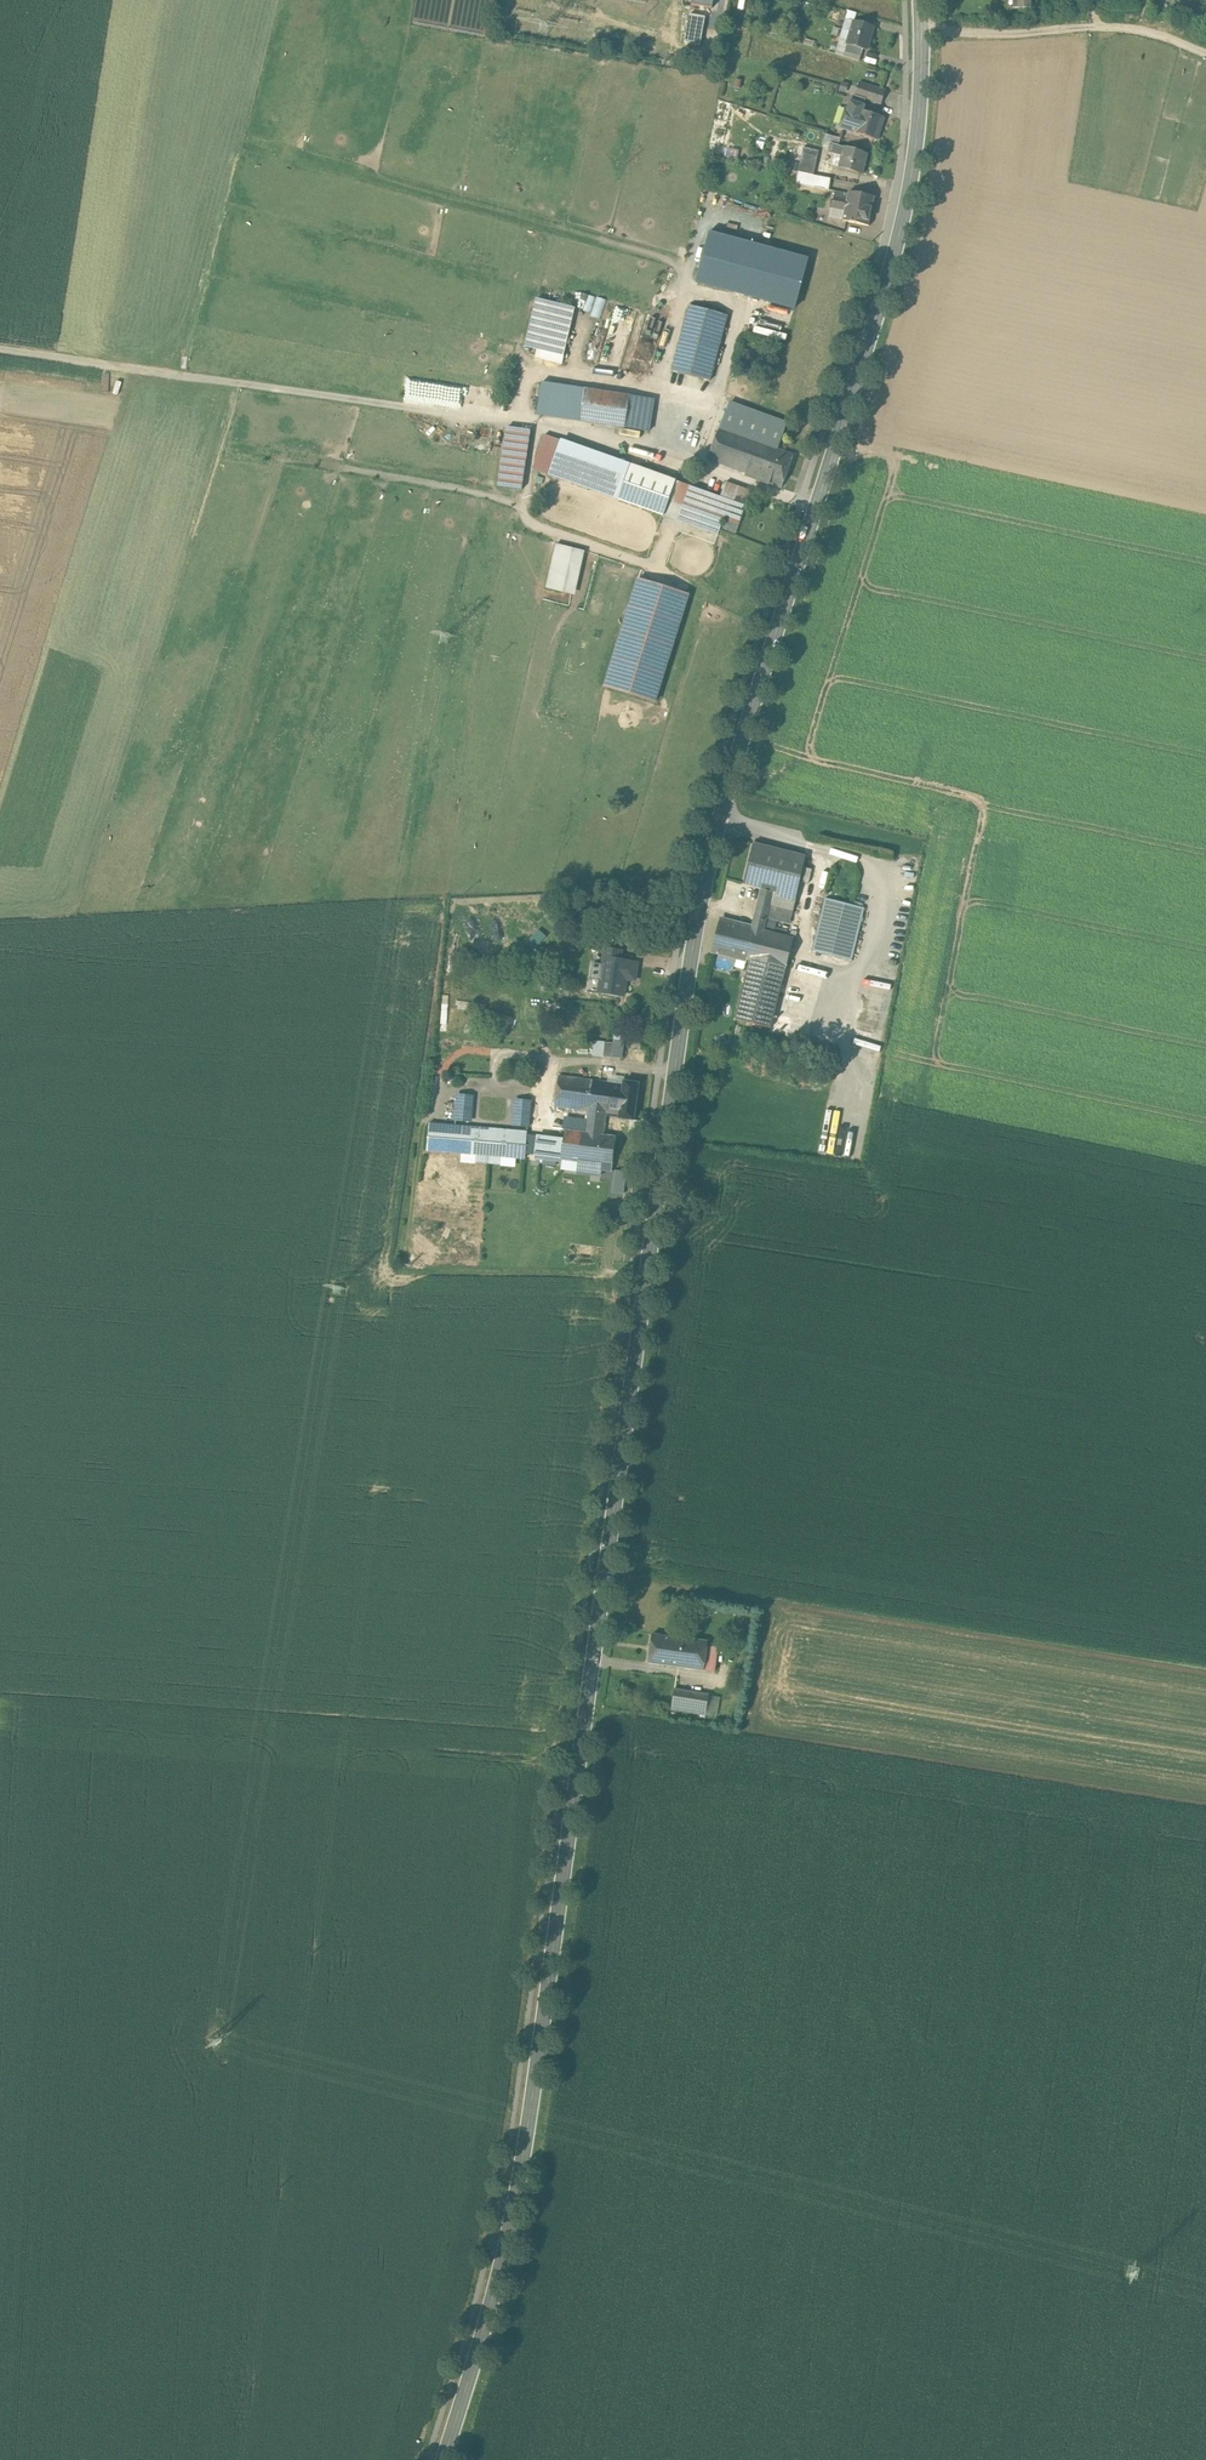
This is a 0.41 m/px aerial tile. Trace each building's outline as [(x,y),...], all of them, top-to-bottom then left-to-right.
[(688,41),(702,43),(707,17),(693,14),(688,41)] [(863,47),(867,49),(873,27),(853,21),(847,43),(863,47)] [(860,56),(863,47),(847,43),(844,51),(860,56)] [(854,93),(880,101),(884,89),(857,81),(854,93)] [(855,130),(876,136),(883,115),(861,109),(861,110),(845,105),(839,124),(855,129),(855,130)] [(860,172),(863,165),(866,153),(830,141),(827,150),(835,152),(834,156),(839,157),(837,165),(860,172)] [(814,173),(816,165),(819,149),(803,146),(798,169),(798,170),(814,173)] [(767,147),(766,154),(766,156),(774,158),(777,149),(767,147)] [(764,163),(774,165),(774,164),(774,158),(766,156),(765,156),(764,163)] [(830,177),(821,176),(816,175),(814,188),(827,190),(830,177)] [(868,222),(873,194),(849,189),(848,191),(834,189),(831,205),(831,206),(845,209),(843,218),(867,223),(868,222)] [(809,258),(708,231),(694,282),(794,310),(809,258)] [(598,296),(592,315),(599,317),(605,299),(598,296)] [(565,363),(576,308),(536,300),(525,355),(565,363)] [(713,382),(729,317),(690,307),(673,372),(713,382)] [(754,327),(753,332),(785,338),(786,332),(754,327)] [(541,382),(536,415),(652,432),(657,399),(541,382)] [(729,402),(720,428),(776,448),(778,449),(787,423),(729,402)] [(531,430),(506,427),(497,485),(522,489),(531,430)] [(769,465),(776,448),(720,428),(708,459),(746,473),(751,459),(769,465)] [(546,434),(533,469),(718,536),(721,528),(738,534),(753,492),(727,483),(722,497),(546,434)] [(794,455),(778,449),(776,448),(769,465),(751,459),(746,473),(770,482),(769,484),(781,488),(794,455)] [(585,551),(556,544),(546,587),(574,594),(585,551)] [(697,600),(641,580),(602,686),(658,706),(697,600)] [(744,884),(762,888),(773,891),(795,897),(800,882),(808,884),(811,869),(803,867),(806,857),(755,843),(744,884)] [(754,928),(763,930),(770,904),(773,891),(762,888),(752,927),(754,928)] [(795,897),(773,891),(770,904),(792,910),(795,897)] [(828,898),(814,950),(853,960),(867,908),(828,898)] [(752,927),(721,919),(713,951),(746,960),(754,928),(752,927)] [(776,922),(766,919),(765,927),(775,929),(776,922)] [(748,960),(750,960),(785,969),(793,938),(754,928),(746,960),(747,960),(747,959),(748,960)] [(536,949),(548,937),(539,929),(527,940),(536,949)] [(627,979),(635,980),(638,963),(629,962),(629,960),(620,959),(621,951),(605,948),(602,965),(595,963),(593,978),(600,979),(598,992),(624,996),(627,979)] [(770,1028),(785,969),(750,960),(735,1019),(770,1028)] [(614,1035),(614,1041),(593,1040),(593,1056),(624,1056),(624,1035),(614,1035)] [(587,1109),(606,1112),(610,1083),(559,1076),(555,1105),(587,1109)] [(610,1083),(606,1112),(620,1114),(619,1118),(634,1120),(639,1083),(623,1081),(623,1085),(610,1083)] [(455,1119),(470,1121),(472,1097),(458,1095),(455,1119)] [(513,1124),(528,1125),(530,1101),(515,1100),(513,1124)] [(587,1109),(584,1132),(603,1134),(606,1112),(587,1109)] [(488,1163),(491,1129),(429,1124),(427,1149),(476,1153),(475,1162),(488,1163)] [(525,1158),(527,1132),(491,1129),(488,1163),(501,1164),(502,1156),(525,1158)] [(562,1157),(612,1164),(616,1136),(603,1134),(584,1132),(566,1129),(564,1139),(562,1157)] [(562,1157),(564,1139),(537,1136),(534,1153),(562,1157)] [(614,1170),(613,1194),(625,1194),(626,1170),(614,1170)] [(649,1664),(678,1667),(682,1638),(653,1634),(649,1664)] [(708,1641),(682,1638),(678,1667),(704,1671),(708,1646),(708,1641)] [(719,1648),(708,1646),(704,1671),(715,1672),(719,1648)] [(708,1695),(675,1690),(671,1711),(704,1716),(708,1695)]
